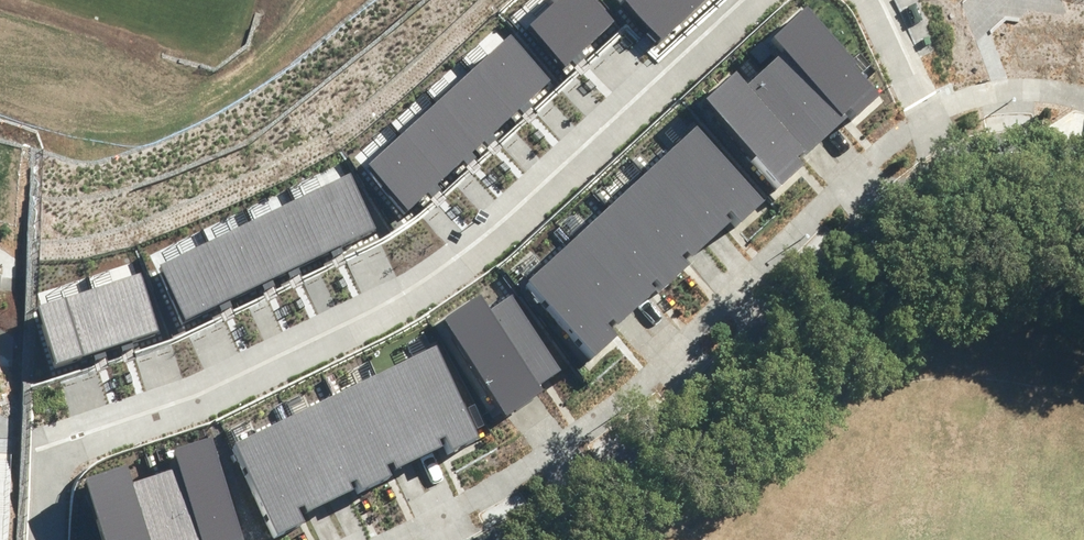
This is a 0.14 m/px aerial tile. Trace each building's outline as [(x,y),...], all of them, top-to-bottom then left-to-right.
[(610,33),(581,0),(559,0),(522,33),(560,77),(610,33)] [(653,53),(703,5),(699,0),(621,0),(611,10),(653,53)] [(786,36),(742,76),(819,161),(863,122),(786,36)] [(505,43),(470,77),(512,119),(546,85),(505,43)] [(819,161),(742,76),(692,120),(769,205),(819,161)] [(470,77),(436,110),(477,152),(512,119),(470,77)] [(436,110),(402,144),(443,186),(477,152),(436,110)] [(685,139),(639,182),(709,255),(755,212),(685,139)] [(402,144),(368,177),(409,219),(443,186),(402,144)] [(675,287),(709,255),(639,182),(605,214),(675,287)] [(347,184),(298,208),(323,262),(373,238),(347,184)] [(281,282),(323,262),(298,208),(255,229),(281,282)] [(640,320),(675,287),(605,214),(570,247),(640,320)] [(238,303),(281,282),(255,229),(212,249),(238,303)] [(587,370),(640,320),(570,247),(517,296),(587,370)] [(183,329),(238,303),(212,249),(157,276),(183,329)] [(112,357),(170,337),(150,279),(92,299),(112,357)] [(435,339),(502,430),(561,386),(494,296),(435,339)] [(54,378),(112,357),(92,299),(33,319),(54,378)] [(448,360),(379,391),(421,482),(490,451),(448,360)] [(377,502),(421,482),(379,391),(336,411),(377,502)] [(335,521),(377,502),(336,411),(293,431),(335,521)] [(335,521),(293,431),(233,458),(271,539),(294,539),(335,521)] [(147,473),(171,539),(246,539),(214,450),(147,473)] [(147,473),(82,496),(98,539),(171,539),(147,473)]
